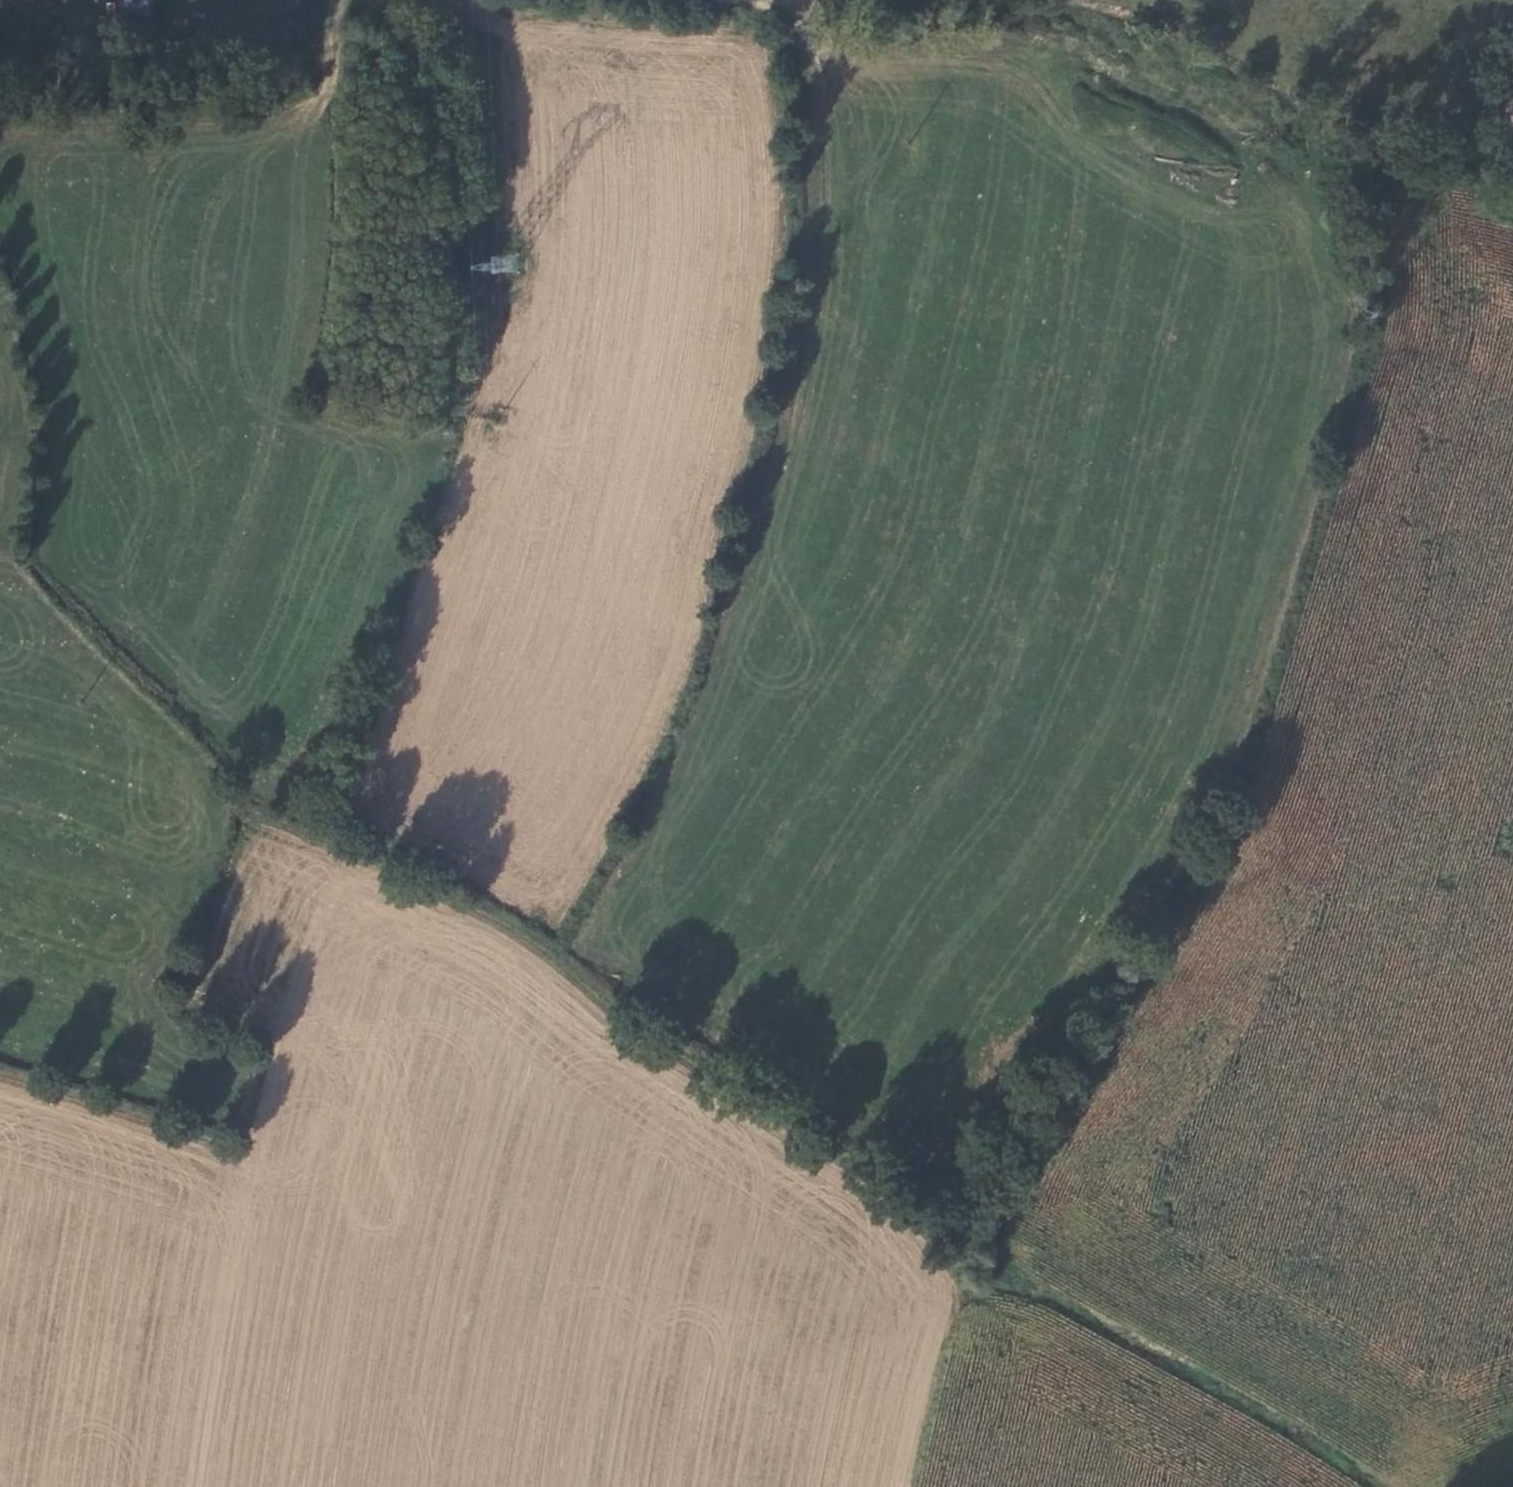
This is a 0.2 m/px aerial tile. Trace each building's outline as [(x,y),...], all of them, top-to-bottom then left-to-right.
[(151,19),(155,0),(122,0),(119,12),(151,19)]
